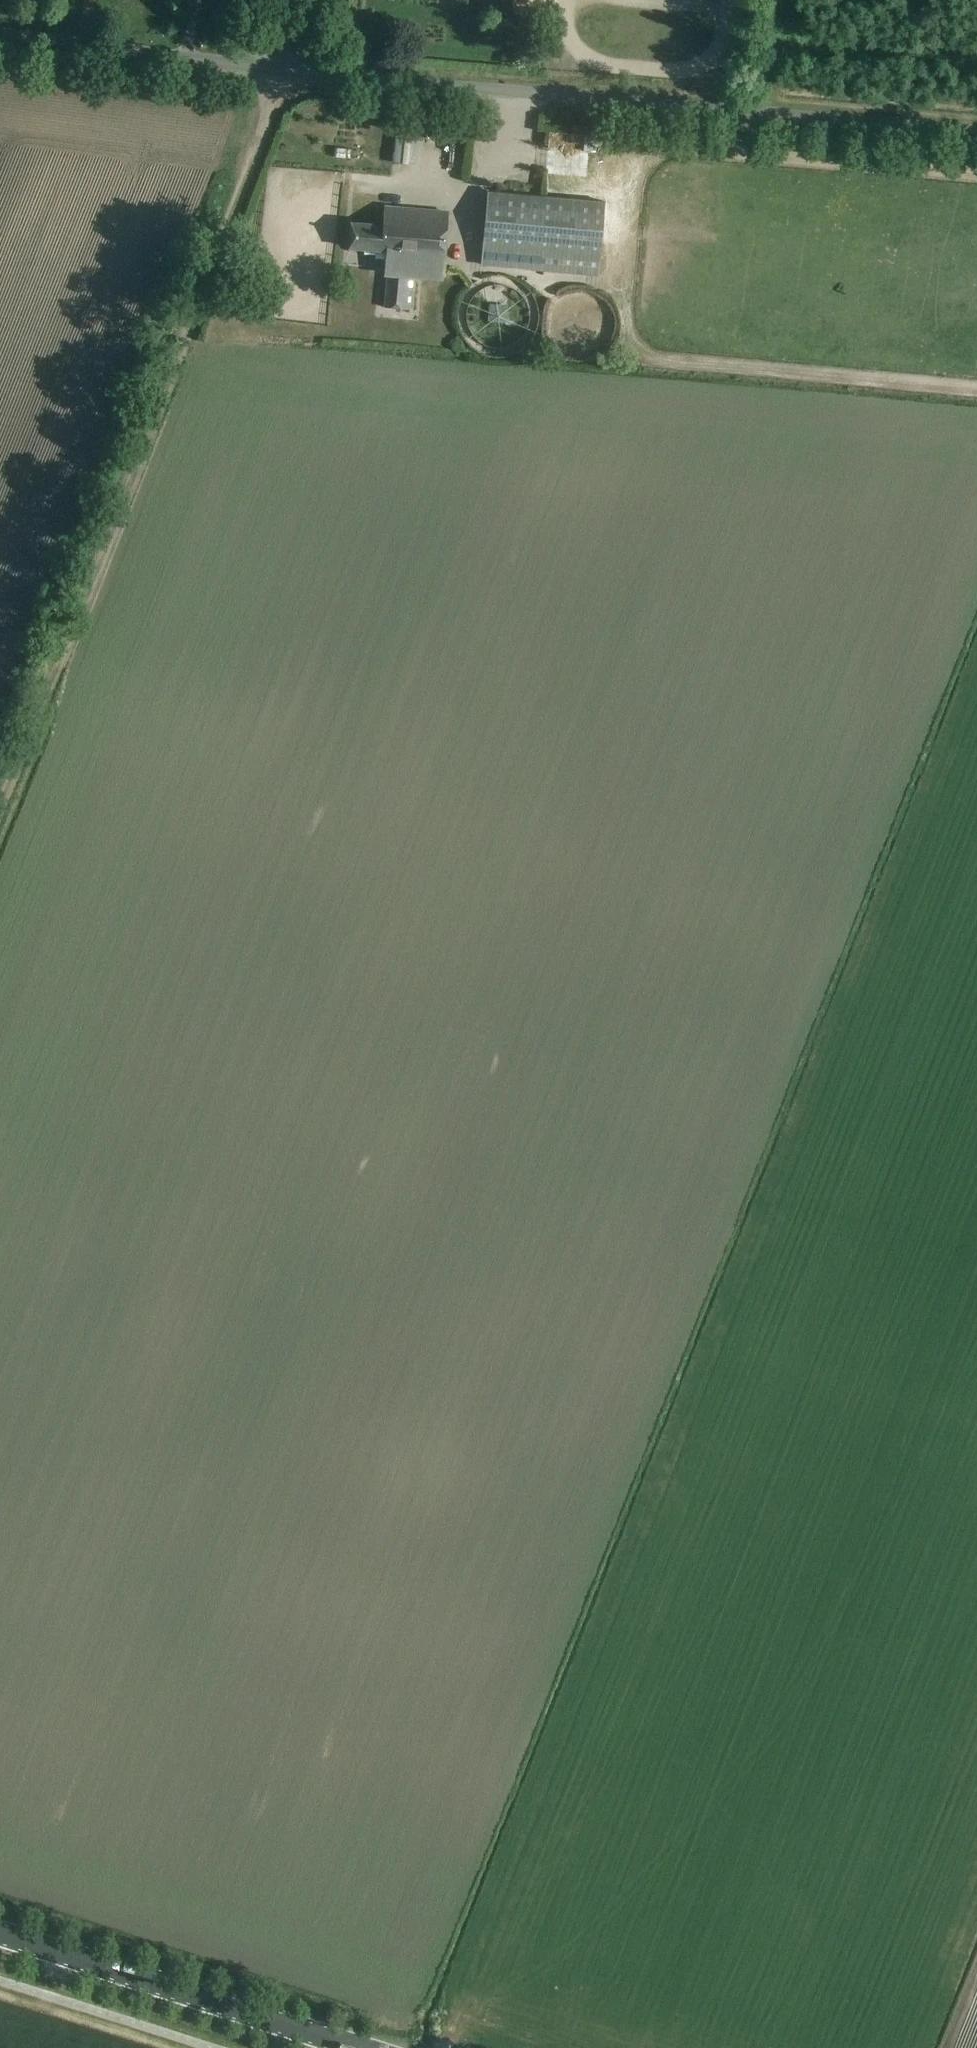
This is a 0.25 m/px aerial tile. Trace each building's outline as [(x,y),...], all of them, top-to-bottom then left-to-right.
[(416,164),(418,140),(394,138),(392,162),(416,164)] [(598,276),(605,203),(488,191),(481,265),(598,276)] [(441,267),(446,211),(384,205),(382,225),(351,222),(349,247),(364,248),(364,250),(376,252),(377,249),(388,250),(387,260),(389,260),(384,307),(411,310),(415,276),(408,275),(409,264),(441,267)]
